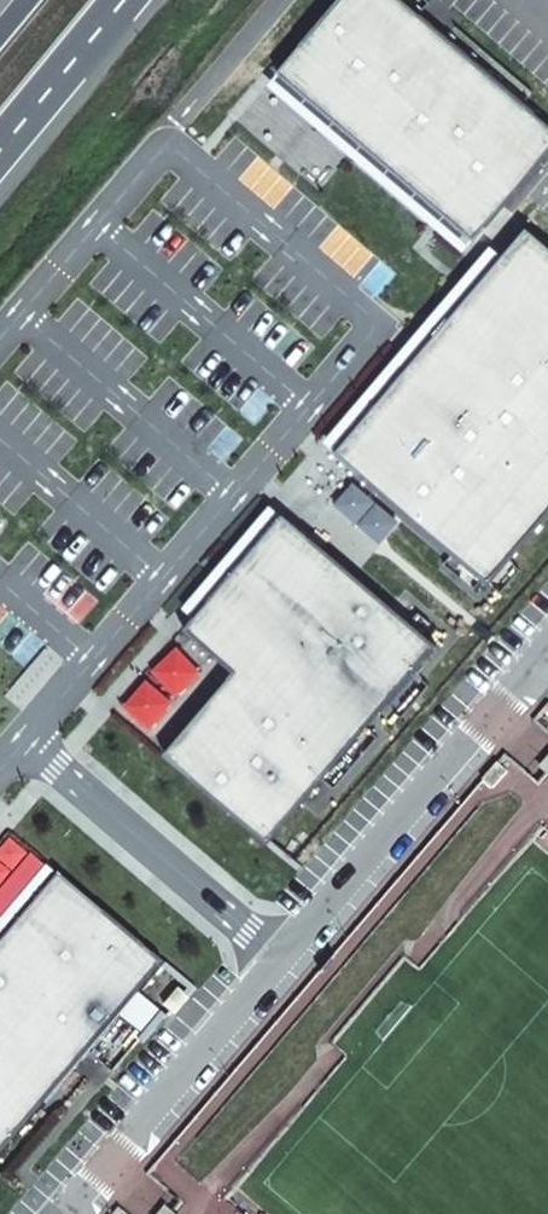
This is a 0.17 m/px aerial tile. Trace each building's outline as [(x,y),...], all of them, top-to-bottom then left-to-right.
[(276,72),(475,241),(547,156),(547,123),(405,0),(338,0),(276,72)] [(335,452),(489,585),(547,515),(547,244),(527,226),(335,452)] [(234,671),(164,754),(269,843),(438,645),(283,513),(185,629),(234,671)] [(166,964),(61,875),(0,947),(0,1159),(166,964)]
